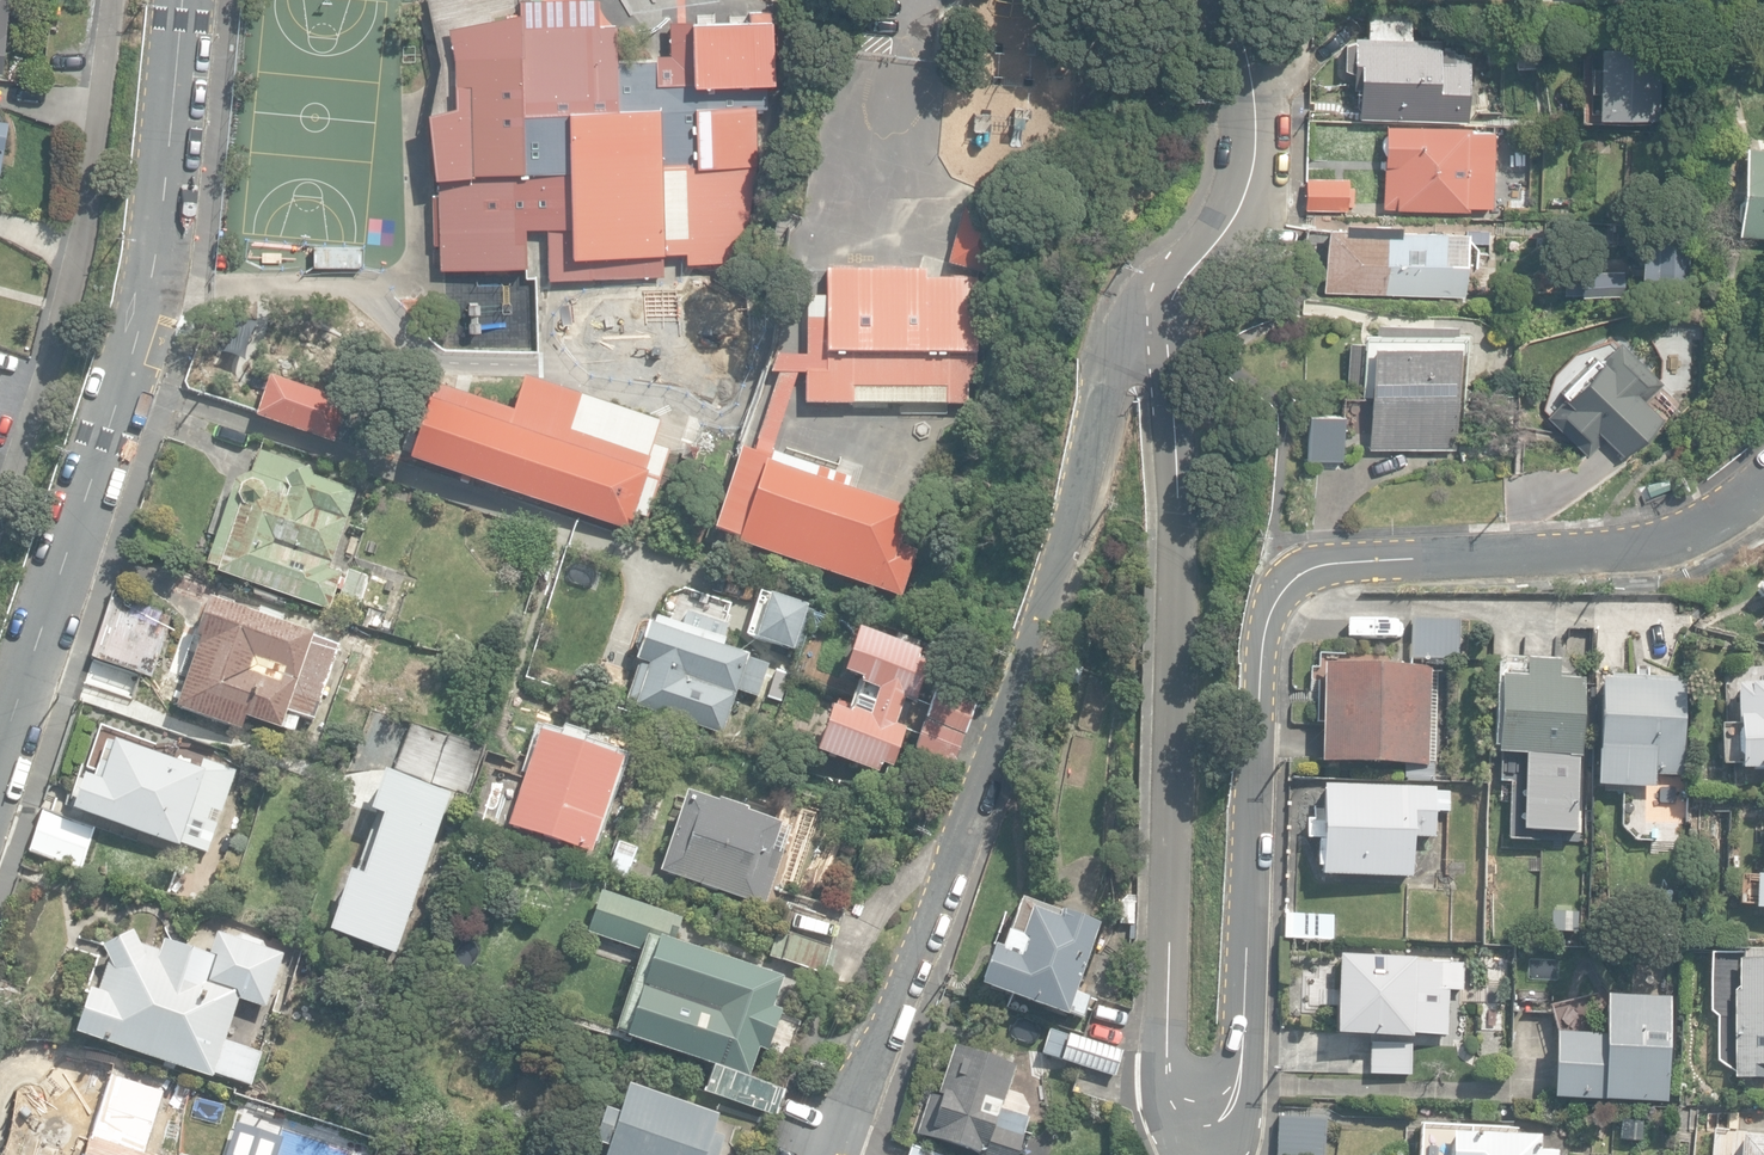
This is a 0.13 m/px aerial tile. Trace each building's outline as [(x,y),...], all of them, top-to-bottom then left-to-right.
[(4,73),(12,0),(0,0),(0,72),(4,73)] [(520,28),(520,12),(448,29),(453,55),(454,105),(425,112),(434,176),(436,176),(438,269),(525,267),(526,231),(550,230),(551,282),(664,274),(665,253),(687,253),(688,262),(742,257),(755,108),(766,107),(765,79),(755,79),(755,57),(771,56),(770,13),(748,14),(748,19),(667,21),(668,70),(657,70),(657,60),(615,61),(614,26),(520,28)] [(1358,117),(1467,120),(1470,55),(1455,55),(1455,48),(1439,47),(1440,38),(1354,35),(1354,40),(1346,43),(1345,67),(1353,70),(1353,86),(1359,87),(1358,117)] [(1597,117),(1654,120),(1658,46),(1601,42),(1597,117)] [(1517,67),(1534,67),(1534,51),(1517,51),(1517,67)] [(9,119),(0,118),(0,172),(9,119)] [(1468,133),(1469,129),(1385,125),(1383,210),(1467,212),(1467,208),(1490,207),(1492,133),(1468,133)] [(1763,237),(1763,147),(1745,145),(1737,234),(1763,237)] [(1618,158),(1619,148),(1604,147),(1604,157),(1618,158)] [(1306,208),(1348,209),(1349,178),(1306,177),(1306,208)] [(949,264),(990,275),(1006,218),(964,207),(949,264)] [(1324,292),(1421,296),(1420,291),(1442,292),(1443,275),(1456,276),(1457,252),(1444,251),(1445,235),(1423,234),(1423,230),(1400,229),(1400,224),(1343,221),(1343,228),(1328,228),(1324,292)] [(807,355),(806,355),(806,374),(806,403),(853,404),(949,403),(949,388),(950,353),(981,354),(977,279),(926,281),(926,272),(850,270),(830,273),(826,298),(808,298),(807,355)] [(1419,453),(1432,454),(1433,448),(1455,449),(1455,427),(1463,427),(1466,331),(1456,331),(1456,322),(1375,320),(1375,331),(1362,330),(1361,340),(1348,339),(1347,387),(1361,387),(1360,432),(1369,432),(1369,447),(1419,448),(1419,453)] [(1606,440),(1623,456),(1662,418),(1643,400),(1662,382),(1617,339),(1599,358),(1593,355),(1560,391),(1563,394),(1545,415),(1589,456),(1606,440)] [(771,374),(774,362),(726,345),(695,430),(744,448),(771,374)] [(777,355),(774,362),(771,374),(779,374),(754,452),(771,457),(772,451),(797,374),(806,374),(806,355),(777,355)] [(687,371),(699,377),(705,364),(693,358),(687,371)] [(257,417),(331,442),(345,401),(270,376),(257,417)] [(500,488),(630,532),(650,472),(646,470),(650,458),(572,432),(581,407),(522,387),(513,412),(434,386),(410,459),(461,476),(460,480),(468,483),(470,478),(491,485),(490,491),(499,493),(500,488)] [(1305,456),(1342,458),(1345,413),(1308,411),(1305,456)] [(852,478),(772,451),(771,457),(754,452),(742,448),(715,530),(739,538),(737,544),(899,598),(917,552),(899,546),(910,510),(849,488),(852,478)] [(217,574),(329,611),(342,574),(329,570),(355,493),(314,478),(310,468),(305,470),(304,467),(259,451),(250,474),(235,481),(207,564),(218,570),(217,574)] [(1646,486),(1649,496),(1670,489),(1667,478),(1646,486)] [(336,607),(351,611),(353,605),(358,607),(368,575),(349,569),(336,607)] [(92,656),(141,669),(157,616),(114,590),(92,656)] [(754,638),(793,651),(809,607),(770,593),(754,638)] [(177,707),(242,729),(247,716),(282,728),(283,726),(287,728),(292,713),(314,721),(322,696),(336,701),(342,681),(329,677),(340,646),(313,637),(314,635),(209,599),(196,637),(201,638),(177,707)] [(720,647),(727,625),(686,613),(682,626),(655,618),(652,625),(645,622),(633,662),(640,664),(629,700),(635,701),(632,708),(721,736),(735,690),(758,697),(767,666),(746,659),(747,656),(720,647)] [(1411,658),(1459,661),(1461,621),(1413,619),(1411,658)] [(861,678),(855,697),(900,713),(904,700),(915,703),(928,663),(918,659),(920,653),(857,631),(843,672),(861,678)] [(90,684),(137,700),(145,676),(91,658),(90,684)] [(1522,828),(1581,827),(1585,678),(1576,678),(1576,675),(1559,674),(1559,659),(1527,658),(1526,672),(1508,672),(1508,675),(1508,676),(1499,675),(1499,676),(1495,751),(1522,753),(1522,828)] [(1404,780),(1434,781),(1435,760),(1429,760),(1432,667),(1324,663),(1321,760),(1321,762),(1404,765),(1404,780)] [(1596,786),(1654,789),(1655,775),(1683,776),(1687,683),(1676,683),(1677,678),(1609,675),(1609,680),(1601,680),(1596,786)] [(1739,770),(1763,769),(1763,685),(1736,686),(1739,770)] [(925,720),(966,735),(976,705),(935,691),(925,720)] [(896,726),(900,713),(855,697),(849,713),(833,707),(817,752),(877,773),(880,763),(894,768),(906,730),(896,726)] [(912,752),(955,766),(965,735),(922,721),(912,752)] [(556,856),(574,862),(578,848),(592,853),(623,759),(539,731),(507,825),(561,843),(556,856)] [(85,771),(72,810),(181,847),(183,842),(206,850),(234,767),(201,756),(197,768),(110,738),(108,744),(104,742),(93,774),(85,771)] [(447,787),(469,794),(483,753),(461,746),(447,787)] [(330,930),(394,953),(451,794),(385,771),(371,811),(384,815),(374,844),(365,841),(354,872),(351,871),(330,930)] [(1322,875),(1412,877),(1413,837),(1434,837),(1435,810),(1451,811),(1451,791),(1437,790),(1437,787),(1323,784),(1322,840),(1317,840),(1316,867),(1322,867),(1322,875)] [(660,873),(764,906),(789,828),(686,793),(660,873)] [(30,851),(85,867),(97,827),(42,810),(30,851)] [(614,859),(627,864),(634,847),(621,842),(614,859)] [(1757,873),(1755,908),(1763,909),(1763,873),(1757,873)] [(704,1092),(778,1116),(786,1091),(749,1079),(759,1049),(767,1052),(781,1012),(772,1009),(782,978),(671,940),(672,936),(677,938),(683,919),(601,892),(588,932),(643,950),(616,1031),(713,1064),(704,1092)] [(1067,1013),(1083,1018),(1090,997),(1074,991),(1098,924),(1021,897),(1009,932),(1006,931),(1000,948),(992,945),(977,986),(1066,1017),(1067,1013)] [(1286,938),(1335,939),(1335,914),(1286,913),(1286,938)] [(91,986),(76,1033),(211,1078),(213,1073),(251,1085),(262,1051),(229,1040),(243,998),(266,1006),(283,953),(264,947),(266,940),(240,931),(238,937),(216,930),(209,952),(165,938),(161,950),(143,944),(135,928),(102,947),(108,963),(99,990),(91,986)] [(769,955),(823,973),(831,947),(777,929),(769,955)] [(1336,1034),(1412,1037),(1413,1033),(1447,1034),(1449,988),(1463,989),(1464,964),(1415,962),(1415,958),(1340,955),(1336,1034)] [(1763,1078),(1763,958),(1741,958),(1741,990),(1735,990),(1735,1078),(1763,1078)] [(1553,1098),(1668,1102),(1672,996),(1608,994),(1606,1033),(1555,1032),(1553,1098)] [(6,1043),(15,1016),(0,1011),(0,1041),(6,1043)] [(1059,1061),(1115,1077),(1123,1050),(1050,1029),(1043,1053),(1059,1058),(1059,1061)] [(1021,1135),(1031,1139),(1035,1129),(997,1117),(1014,1065),(954,1046),(939,1094),(930,1092),(917,1134),(983,1154),(1015,1154),(1021,1135)] [(725,1136),(714,1133),(720,1114),(628,1084),(619,1113),(605,1108),(594,1142),(608,1147),(605,1154),(719,1154),(725,1136)] [(1687,1105),(1703,1105),(1703,1093),(1687,1092),(1687,1105)] [(1578,1138),(1601,1141),(1604,1118),(1580,1115),(1578,1138)] [(1559,1151),(1541,1151),(1540,1151),(1541,1135),(1451,1132),(1450,1154),(1559,1154),(1559,1151)] [(1739,1136),(1738,1154),(1763,1154),(1763,1137),(1739,1136)] [(1325,1143),(1279,1142),(1279,1154),(1324,1154),(1325,1143)] [(912,1145),(908,1154),(935,1154),(912,1145)]
